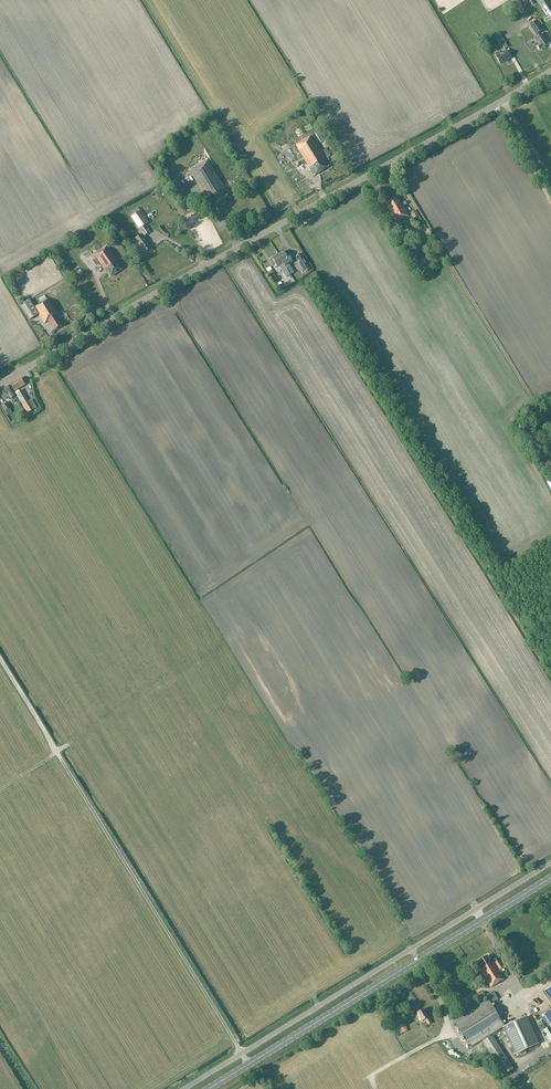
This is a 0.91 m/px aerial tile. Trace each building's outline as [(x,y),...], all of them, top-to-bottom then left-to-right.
[(550,18),(550,7),(547,0),(540,0),(538,1),(548,16),(549,16),(550,19),(550,18)] [(536,21),(530,26),(536,35),(543,31),(540,26),(543,24),(540,19),(537,21),(536,21)] [(542,49),(548,45),(541,34),(534,38),(539,45),(537,46),(539,50),(542,49)] [(508,47),(501,36),(497,38),(500,43),(501,43),(504,49),(508,47)] [(506,51),(500,54),(499,53),(498,52),(496,54),(495,55),(496,57),(500,64),(511,58),(506,51)] [(315,133),(321,142),(326,139),(320,130),(315,133)] [(314,176),(330,166),(311,135),(296,145),(314,176)] [(199,161),(201,164),(190,171),(207,200),(207,199),(211,206),(228,195),(224,189),(225,189),(207,160),(205,157),(199,161)] [(187,209),(192,206),(183,192),(178,195),(187,209)] [(400,204),(397,197),(385,203),(396,223),(408,216),(403,207),(407,205),(405,201),(400,204)] [(419,217),(415,210),(410,213),(414,220),(419,217)] [(139,229),(142,227),(148,223),(141,211),(131,218),(139,229)] [(142,234),(138,237),(134,240),(137,244),(138,243),(145,253),(148,251),(148,252),(150,252),(151,251),(151,249),(151,248),(143,237),(148,234),(144,229),(143,229),(142,227),(139,229),(140,231),(142,234)] [(107,246),(94,255),(106,272),(107,271),(111,277),(122,270),(118,264),(119,263),(107,246)] [(284,252),(278,255),(287,269),(291,267),(289,265),(293,262),(289,256),(287,257),(284,252)] [(419,259),(415,254),(410,257),(413,263),(419,259)] [(283,272),(286,278),(290,275),(289,273),(278,255),(272,259),(277,267),(280,265),(281,267),(281,268),(283,272)] [(305,259),(299,263),(302,269),(308,265),(305,259)] [(135,279),(126,286),(129,289),(137,283),(135,279)] [(54,330),(63,325),(60,320),(61,319),(58,314),(58,315),(48,298),(34,307),(44,324),(48,321),(54,330)] [(38,315),(29,300),(20,305),(30,320),(38,315)] [(21,378),(11,384),(15,391),(25,385),(21,378)] [(9,385),(0,391),(0,394),(3,398),(9,395),(11,399),(16,396),(9,385)] [(21,390),(15,394),(27,414),(33,410),(21,390)] [(7,402),(3,404),(1,406),(5,413),(6,412),(8,415),(12,412),(10,409),(11,409),(7,402)] [(491,988),(505,979),(500,971),(505,968),(498,958),(493,961),(492,959),(491,960),(488,955),(477,962),(480,966),(478,967),(483,975),(479,977),(485,988),(489,986),(491,988)] [(487,998),(458,1016),(452,1019),(470,1048),(505,1026),(491,1003),(498,999),(494,992),(492,993),(491,992),(486,996),(483,991),(474,997),(477,1003),(486,997),(487,998)] [(535,1006),(550,1029),(550,1010),(545,1001),(541,1004),(543,1007),(542,1008),(539,1003),(535,1006)] [(417,1013),(420,1017),(419,1018),(421,1021),(422,1020),(422,1021),(425,1020),(428,1025),(432,1023),(428,1018),(429,1018),(424,1009),(417,1013)] [(525,1017),(505,1026),(514,1046),(535,1037),(525,1017)] [(540,1017),(534,1020),(542,1035),(547,1032),(540,1017)] [(393,1027),(397,1036),(408,1031),(404,1023),(399,1026),(399,1025),(393,1027)] [(483,1041),(504,1075),(514,1069),(493,1035),(483,1041)]
